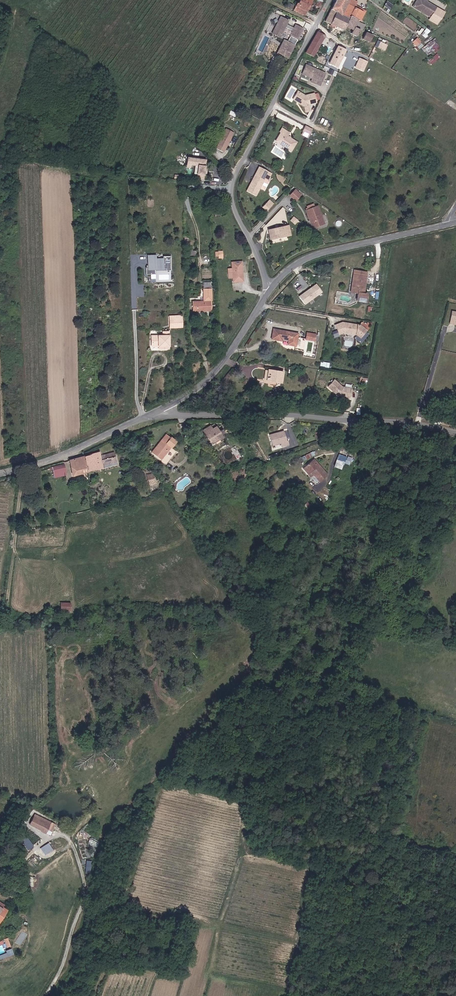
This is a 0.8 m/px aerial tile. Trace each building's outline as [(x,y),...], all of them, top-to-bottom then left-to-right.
[(312,0),(301,0),(296,10),(305,14),(312,0)] [(347,0),(336,0),(332,9),(337,11),(342,14),(348,1),(347,0)] [(342,14),(350,18),(351,16),(359,20),(363,11),(356,8),(359,1),(357,0),(347,0),(348,1),(342,14)] [(427,1),(425,0),(418,0),(414,7),(432,16),(437,7),(427,1)] [(391,9),(393,5),(387,1),(384,5),(391,9)] [(337,11),(332,9),(329,8),(324,20),(331,24),(337,11)] [(350,18),(342,14),(337,11),(331,24),(344,30),(346,26),(350,18)] [(291,36),(298,39),(304,28),(296,24),(295,27),(287,24),(289,20),(281,16),(272,33),(280,37),(286,26),(293,30),(290,35),(291,36)] [(350,18),(346,26),(353,30),(351,34),(357,36),(360,30),(355,28),(359,20),(351,16),(350,18)] [(313,57),(325,36),(318,32),(305,53),(313,57)] [(370,42),(372,36),(366,33),(363,39),(370,42)] [(290,55),(298,39),(291,36),(288,41),(288,40),(282,51),(290,55)] [(288,58),(290,55),(282,51),(288,40),(285,39),(278,52),(288,58)] [(430,57),(441,48),(433,39),(422,48),(430,57)] [(378,47),(385,50),(387,44),(380,41),(378,47)] [(338,67),(346,50),(339,47),(331,63),(338,67)] [(364,71),(368,61),(358,57),(355,68),(364,71)] [(320,86),(326,73),(307,64),(303,74),(313,78),(311,82),(320,86)] [(315,94),(315,93),(306,96),(298,91),(294,99),(304,106),(306,112),(310,111),(309,105),(318,103),(317,102),(320,102),(319,94),(315,94)] [(303,133),(310,136),(313,130),(306,127),(303,133)] [(223,152),(232,132),(224,128),(215,148),(223,152)] [(288,137),(290,133),(283,129),(280,132),(282,133),(277,141),(284,145),(283,146),(291,151),(297,142),(288,137)] [(187,166),(191,167),(196,168),(199,168),(197,176),(197,181),(203,182),(204,175),(205,171),(207,162),(188,160),(187,166)] [(268,180),(271,173),(260,167),(257,175),(256,174),(247,191),(256,196),(265,179),(268,180)] [(289,195),(296,201),(302,193),(295,188),(289,195)] [(262,207),(266,211),(275,202),(270,198),(262,207)] [(305,206),(311,228),(325,224),(319,204),(315,205),(314,204),(305,206)] [(289,225),(279,227),(280,228),(276,229),(276,227),(268,228),(270,240),(286,237),(285,234),(291,233),(289,225)] [(155,273),(155,269),(171,269),(171,256),(157,256),(157,254),(146,254),(147,273),(155,273)] [(232,261),(232,268),(233,277),(233,281),(243,280),(242,260),(232,261)] [(354,288),(352,287),(351,292),(358,293),(357,301),(367,302),(368,294),(364,294),(367,272),(354,270),(353,275),(356,275),(354,288)] [(212,288),(204,288),(204,301),(193,302),(193,312),(212,311),(212,288)] [(449,311),(448,319),(455,320),(455,312),(449,311)] [(183,326),(183,315),(170,316),(170,327),(183,326)] [(359,324),(343,322),(336,325),(339,333),(344,333),(357,334),(360,336),(366,329),(359,324)] [(296,346),(299,333),(274,329),(272,339),(282,341),(282,339),(289,340),(289,345),(296,346)] [(159,349),(170,349),(170,331),(163,331),(163,335),(152,335),(152,347),(159,347),(159,349)] [(282,384),(283,371),(268,370),(267,382),(282,384)] [(350,398),(352,389),(342,387),(334,380),(328,387),(338,396),(350,398)] [(212,444),(223,437),(216,426),(213,428),(211,425),(203,430),(212,444)] [(284,431),(270,435),(273,445),(281,443),(282,446),(289,444),(288,440),(287,440),(284,431)] [(167,434),(152,452),(166,464),(177,451),(171,446),(176,441),(167,434)] [(103,460),(101,455),(100,451),(85,455),(90,471),(118,463),(116,457),(103,460)] [(114,452),(101,455),(103,460),(116,457),(114,452)] [(348,456),(340,454),(335,467),(342,469),(348,456)] [(90,471),(85,455),(70,460),(74,475),(90,471)] [(315,459),(304,469),(309,475),(312,473),(321,482),(329,475),(315,459)] [(65,475),(64,465),(52,466),(53,476),(65,475)] [(147,475),(149,485),(156,484),(155,474),(147,475)] [(71,602),(61,601),(60,609),(70,609),(71,602)] [(42,817),(35,814),(31,824),(47,831),(48,828),(53,830),(56,823),(46,819),(47,816),(44,814),(42,817)] [(28,849),(34,845),(26,835),(20,840),(28,849)] [(88,842),(97,846),(99,841),(91,837),(88,842)] [(40,848),(45,855),(53,849),(48,842),(40,848)] [(0,942),(0,958),(8,956),(3,941),(0,942)] [(5,949),(7,956),(14,954),(12,947),(5,949)]
